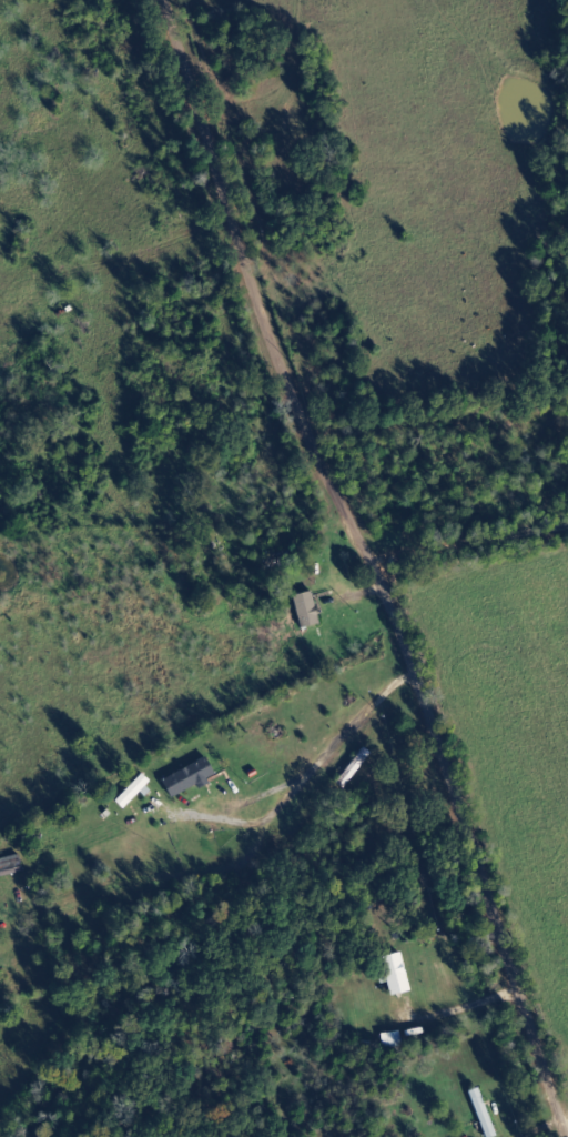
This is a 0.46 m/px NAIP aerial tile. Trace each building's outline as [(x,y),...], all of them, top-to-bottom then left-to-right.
[(322,625),(316,593),(296,597),(302,629),(322,625)] [(201,785),(202,787),(220,777),(210,758),(166,780),(176,798),(201,785)] [(118,802),(126,810),(153,781),(145,774),(118,802)] [(393,998),(414,991),(402,953),(382,959),(393,998)] [(484,1136),(498,1136),(484,1088),(471,1092),(484,1136)]
